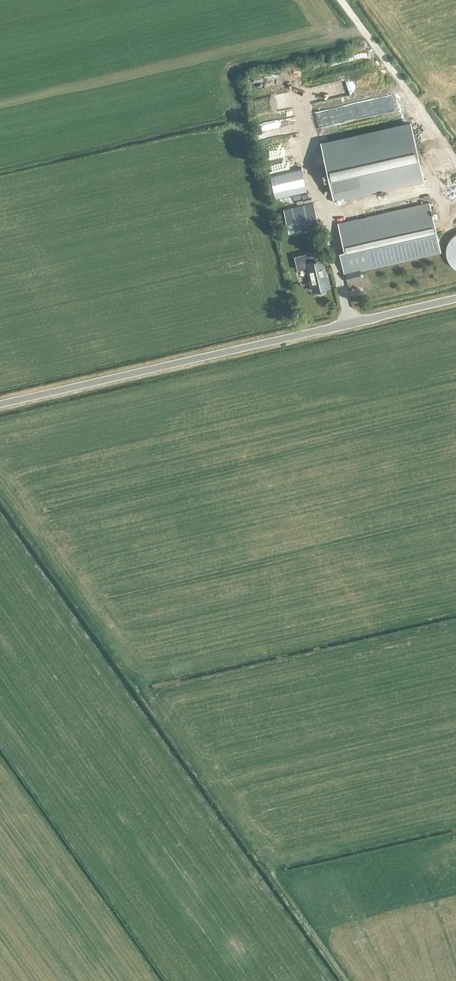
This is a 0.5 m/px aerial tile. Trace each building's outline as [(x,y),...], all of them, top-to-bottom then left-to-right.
[(294,125),(302,124),(300,106),(292,107),(294,125)] [(321,145),(332,197),(422,177),(411,125),(321,145)] [(448,181),(454,176),(444,164),(438,170),(448,181)] [(301,169),(269,177),(274,197),(306,189),(301,169)] [(283,210),(289,234),(318,227),(312,203),(283,210)] [(339,251),(343,272),(345,272),(347,282),(362,279),(360,270),(440,252),(429,203),(338,224),(344,250),(339,251)] [(455,234),(454,235),(452,236),(451,237),(450,239),(449,240),(448,241),(447,243),(446,245),(446,246),(446,248),(445,250),(445,251),(445,253),(446,255),(446,256),(446,258),(447,260),(448,261),(449,263),(450,264),(451,265),(452,267),(454,268),(455,269),(455,234)] [(310,253),(294,256),(297,270),(307,268),(312,291),(328,288),(321,259),(311,261),(310,253)]
